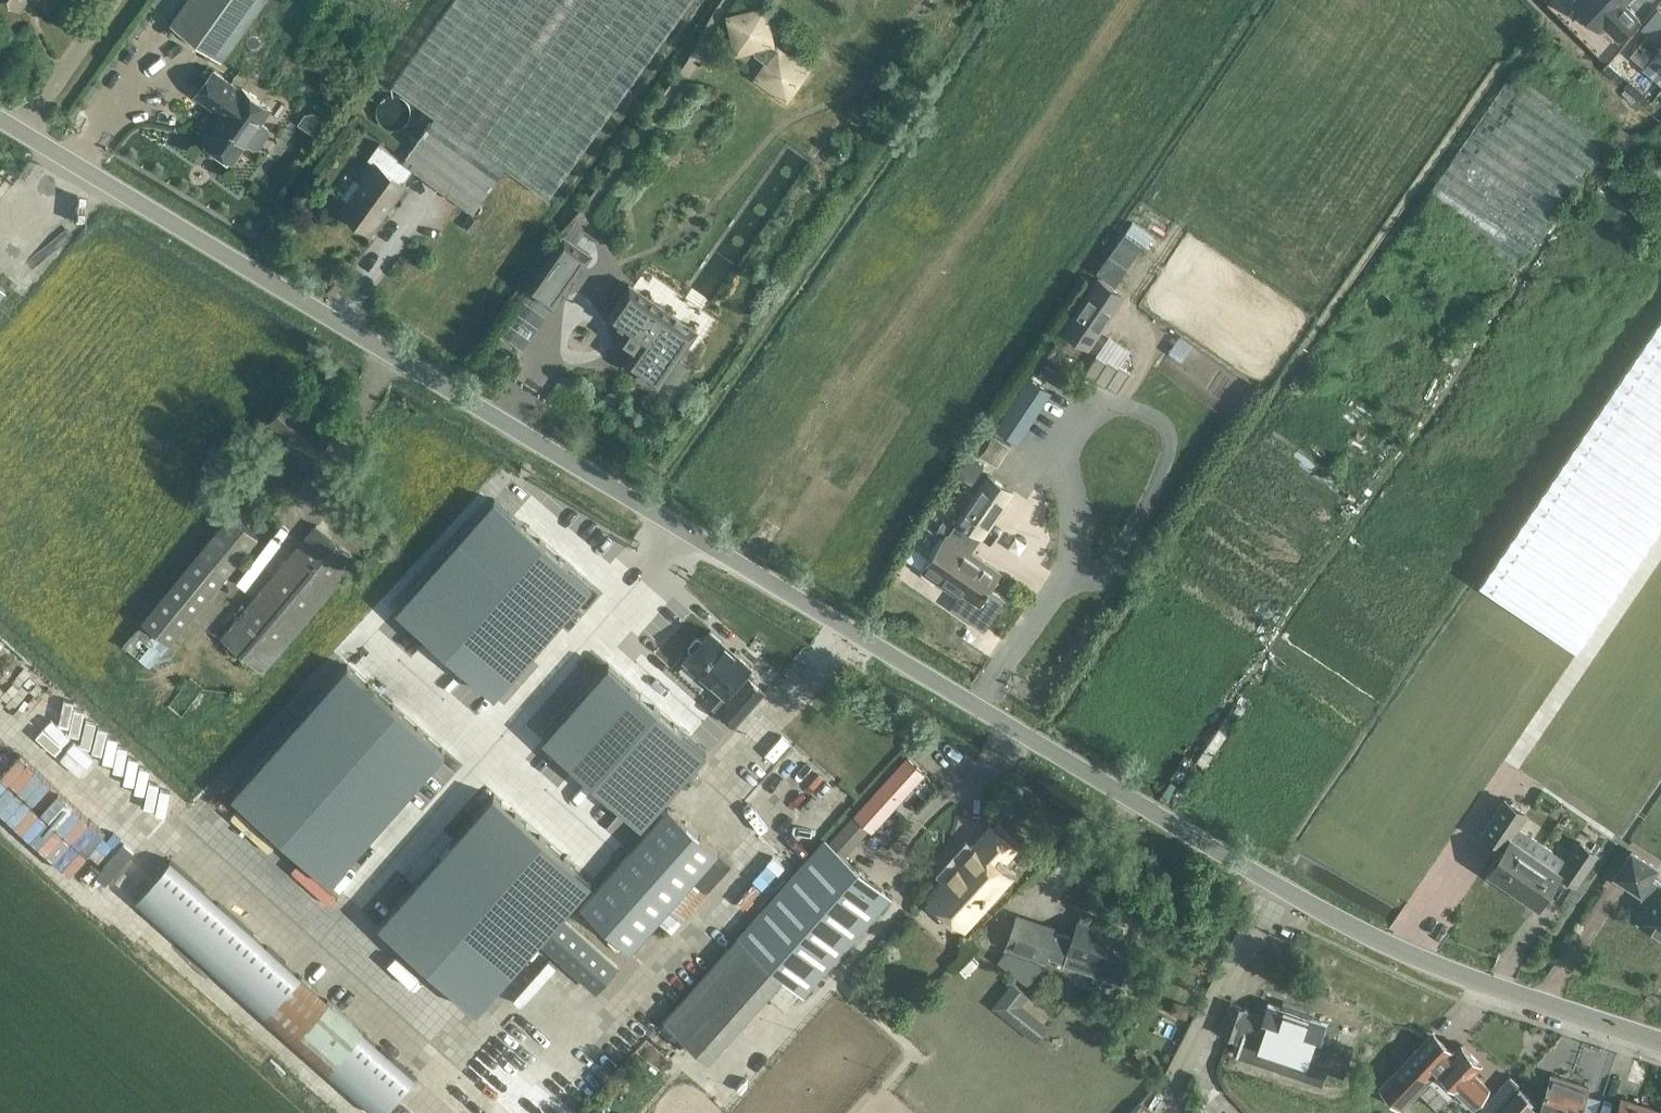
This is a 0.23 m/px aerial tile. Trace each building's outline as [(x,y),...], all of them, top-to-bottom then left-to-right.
[(171,23),(223,61),(267,0),(188,0),(171,23)] [(404,98),(424,111),(391,159),(467,212),(500,164),(546,196),(609,104),(458,0),(445,0),(386,85),(404,98)] [(609,104),(690,0),(458,0),(609,104)] [(1599,26),(1604,21),(1618,35),(1638,16),(1624,1),(1625,0),(1574,0),(1599,26)] [(790,100),(814,64),(777,40),(769,3),(728,12),(736,49),(751,59),(768,55),(754,76),(790,100)] [(1632,52),(1646,64),(1654,55),(1660,62),(1660,42),(1650,32),(1632,52)] [(243,142),(250,147),(259,146),(266,136),(265,129),(256,123),(266,109),(238,89),(236,93),(208,74),(192,97),(219,116),(202,141),(230,161),(243,142)] [(1531,256),(1607,135),(1540,93),(1536,100),(1506,81),(1439,188),(1462,203),(1467,195),(1482,205),(1485,199),(1503,210),(1490,230),(1531,256)] [(337,211),(372,235),(387,214),(385,213),(389,208),(391,209),(407,187),(371,162),(337,211)] [(475,234),(482,223),(469,214),(465,219),(457,213),(454,217),(462,223),(461,224),(475,234)] [(1126,228),(1099,270),(1117,282),(1145,241),(1126,228)] [(529,290),(554,308),(590,257),(565,239),(529,290)] [(1124,295),(1098,278),(1064,329),(1089,347),(1124,295)] [(605,317),(629,334),(622,344),(633,351),(624,364),(659,388),(664,381),(675,389),(691,367),(679,359),(700,330),(630,281),(605,317)] [(1480,583),(1578,650),(1641,556),(1660,526),(1660,316),(1543,491),(1480,583)] [(1123,363),(1131,345),(1110,335),(1102,353),(1123,363)] [(1020,440),(1054,390),(1032,375),(998,425),(1020,440)] [(334,434),(291,398),(269,425),(312,461),(334,434)] [(1011,445),(992,433),(980,453),(999,465),(1011,445)] [(1015,491),(990,473),(958,519),(961,521),(950,538),(947,536),(922,571),(939,582),(943,576),(963,590),(952,606),(985,628),(1005,598),(990,588),(1001,572),(963,546),(975,530),(984,537),(1015,491)] [(142,620),(143,621),(123,645),(150,667),(171,643),(172,644),(260,536),(231,513),(142,620)] [(356,559),(316,526),(222,638),(262,672),(356,559)] [(447,554),(380,627),(468,704),(473,697),(531,626),(447,554)] [(754,667),(713,631),(704,642),(701,639),(698,639),(692,646),(692,649),(695,652),(686,661),(727,697),(716,708),(737,726),(766,692),(747,675),(754,667)] [(349,661),(233,791),(332,876),(446,749),(349,661)] [(615,692),(547,767),(633,841),(700,766),(615,692)] [(112,770),(131,751),(111,732),(93,751),(112,770)] [(119,775),(143,796),(161,776),(137,754),(119,775)] [(907,758),(855,816),(872,831),(924,773),(907,758)] [(925,773),(914,790),(926,798),(937,781),(925,773)] [(498,796),(380,928),(480,1013),(543,943),(565,918),(596,883),(498,796)] [(1506,800),(1484,832),(1509,849),(1502,859),(1499,857),(1489,872),(1502,881),(1504,878),(1515,886),(1544,843),(1519,826),(1527,815),(1506,800)] [(85,859),(104,839),(65,803),(47,822),(85,859)] [(632,952),(660,921),(672,933),(706,894),(694,883),(720,854),(668,808),(581,907),(632,952)] [(1018,848),(996,827),(954,873),(955,875),(938,893),(951,904),(946,909),(964,926),(986,903),(987,904),(1012,877),(1001,867),(1018,848)] [(742,938),(740,935),(677,1006),(717,1041),(779,972),(805,995),(891,897),(827,840),(773,902),(742,938)] [(1583,841),(1578,849),(1561,874),(1572,881),(1577,884),(1599,851),(1583,841)] [(1544,843),(1515,886),(1527,894),(1525,897),(1539,906),(1548,892),(1544,889),(1558,869),(1566,858),(1544,843)] [(1652,877),(1658,868),(1633,852),(1616,877),(1641,894),(1643,892),(1646,894),(1647,902),(1650,904),(1639,921),(1660,935),(1660,883),(1652,877)] [(172,861),(137,900),(377,1112),(382,1112),(414,1077),(172,861)] [(1049,957),(1123,983),(1136,947),(1118,941),(1120,935),(1096,926),(1094,931),(1078,926),(1072,940),(1057,935),(1058,931),(1019,917),(1008,947),(1047,961),(1049,957)] [(565,918),(543,943),(598,992),(620,967),(565,918)] [(1004,985),(986,969),(979,977),(996,993),(1004,985)] [(1013,982),(993,1007),(1037,1043),(1050,1026),(1023,1004),(1030,996),(1013,982)] [(1258,1044),(1270,1048),(1267,1057),(1310,1072),(1313,1063),(1327,1023),(1270,1003),(1265,1018),(1248,1012),(1249,1011),(1231,1005),(1221,1034),(1257,1047),(1258,1044)] [(1434,1031),(1382,1086),(1404,1108),(1430,1080),(1449,1098),(1458,1089),(1474,1104),(1489,1089),(1473,1074),(1483,1064),(1462,1044),(1455,1052),(1434,1031)] [(481,1065),(476,1070),(511,1104),(516,1099),(481,1065)] [(1571,1080),(1553,1074),(1540,1112),(1560,1112),(1571,1080)] [(1589,1087),(1571,1080),(1560,1112),(1581,1112),(1589,1087)] [(1537,1104),(1519,1088),(1497,1112),(1528,1112),(1537,1104)] [(1640,1104),(1622,1098),(1617,1112),(1638,1112),(1640,1104)] [(1659,1111),(1640,1104),(1638,1112),(1658,1112),(1659,1111)]
